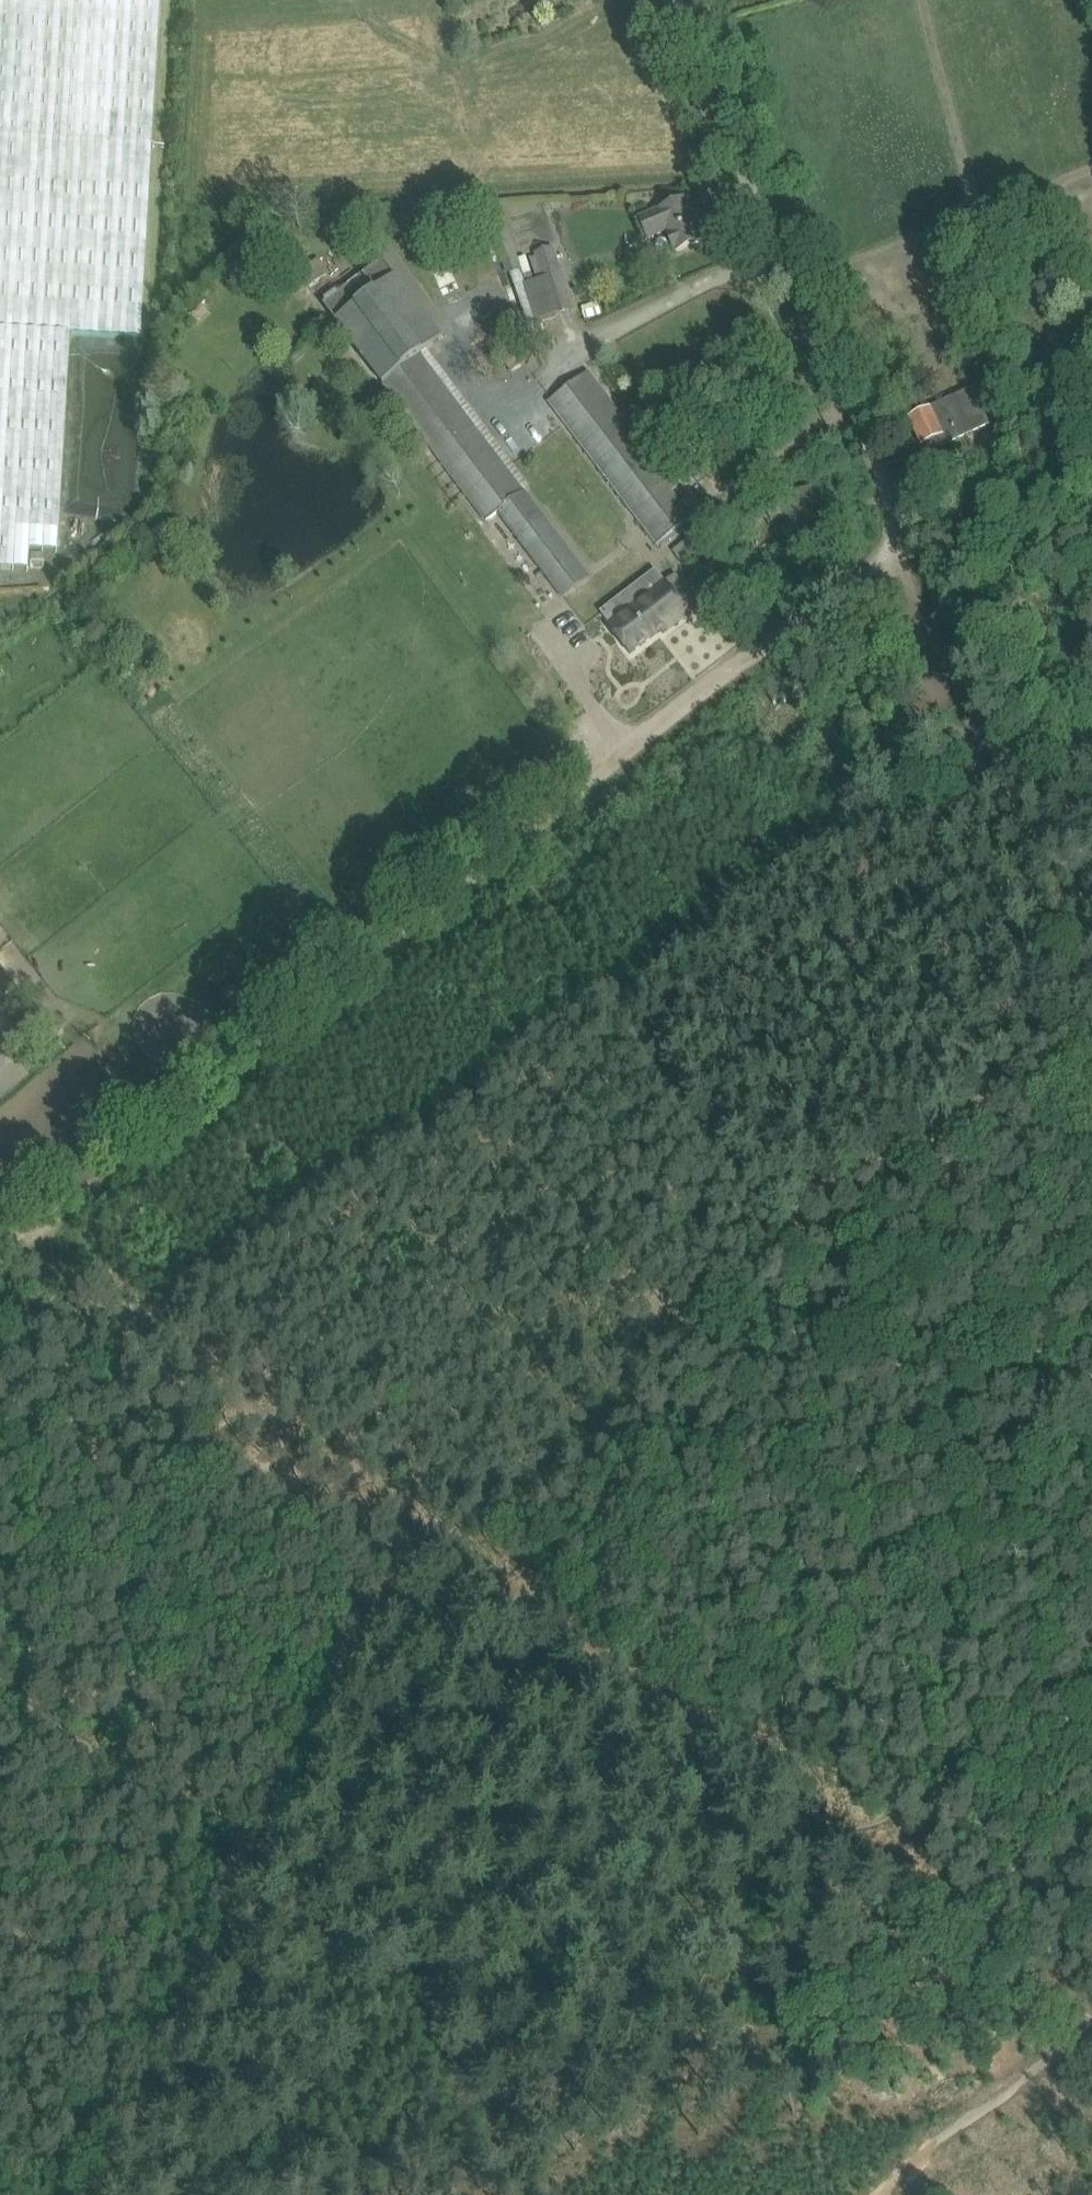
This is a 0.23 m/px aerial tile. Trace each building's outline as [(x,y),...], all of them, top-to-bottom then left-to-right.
[(28,569),(29,549),(57,551),(69,333),(140,336),(159,0),(0,0),(0,567),(28,569)] [(676,252),(685,248),(706,239),(688,199),(641,219),(649,238),(667,231),(676,252)] [(544,277),(524,284),(536,323),(547,320),(555,317),(573,311),(566,290),(553,248),(536,254),(537,255),(544,277)] [(384,260),(324,305),(383,384),(472,502),(487,521),(498,512),(559,593),(586,572),(525,492),(472,422),(421,355),(426,351),(444,339),(384,260)] [(548,403),(657,546),(679,528),(694,547),(712,533),(699,515),(694,519),(673,491),(678,488),(590,372),(548,403)] [(931,452),(951,442),(989,424),(977,400),(957,410),(951,399),(914,417),(920,429),(915,431),(922,445),(927,442),(931,452)] [(777,503),(785,520),(794,540),(827,525),(810,489),(777,503)] [(629,601),(632,605),(634,608),(619,619),(619,620),(609,627),(631,655),(662,631),(664,634),(690,614),(688,610),(695,605),(697,603),(676,576),(647,597),(642,590),(629,601)] [(30,1074),(0,1039),(0,1100),(30,1074)]
